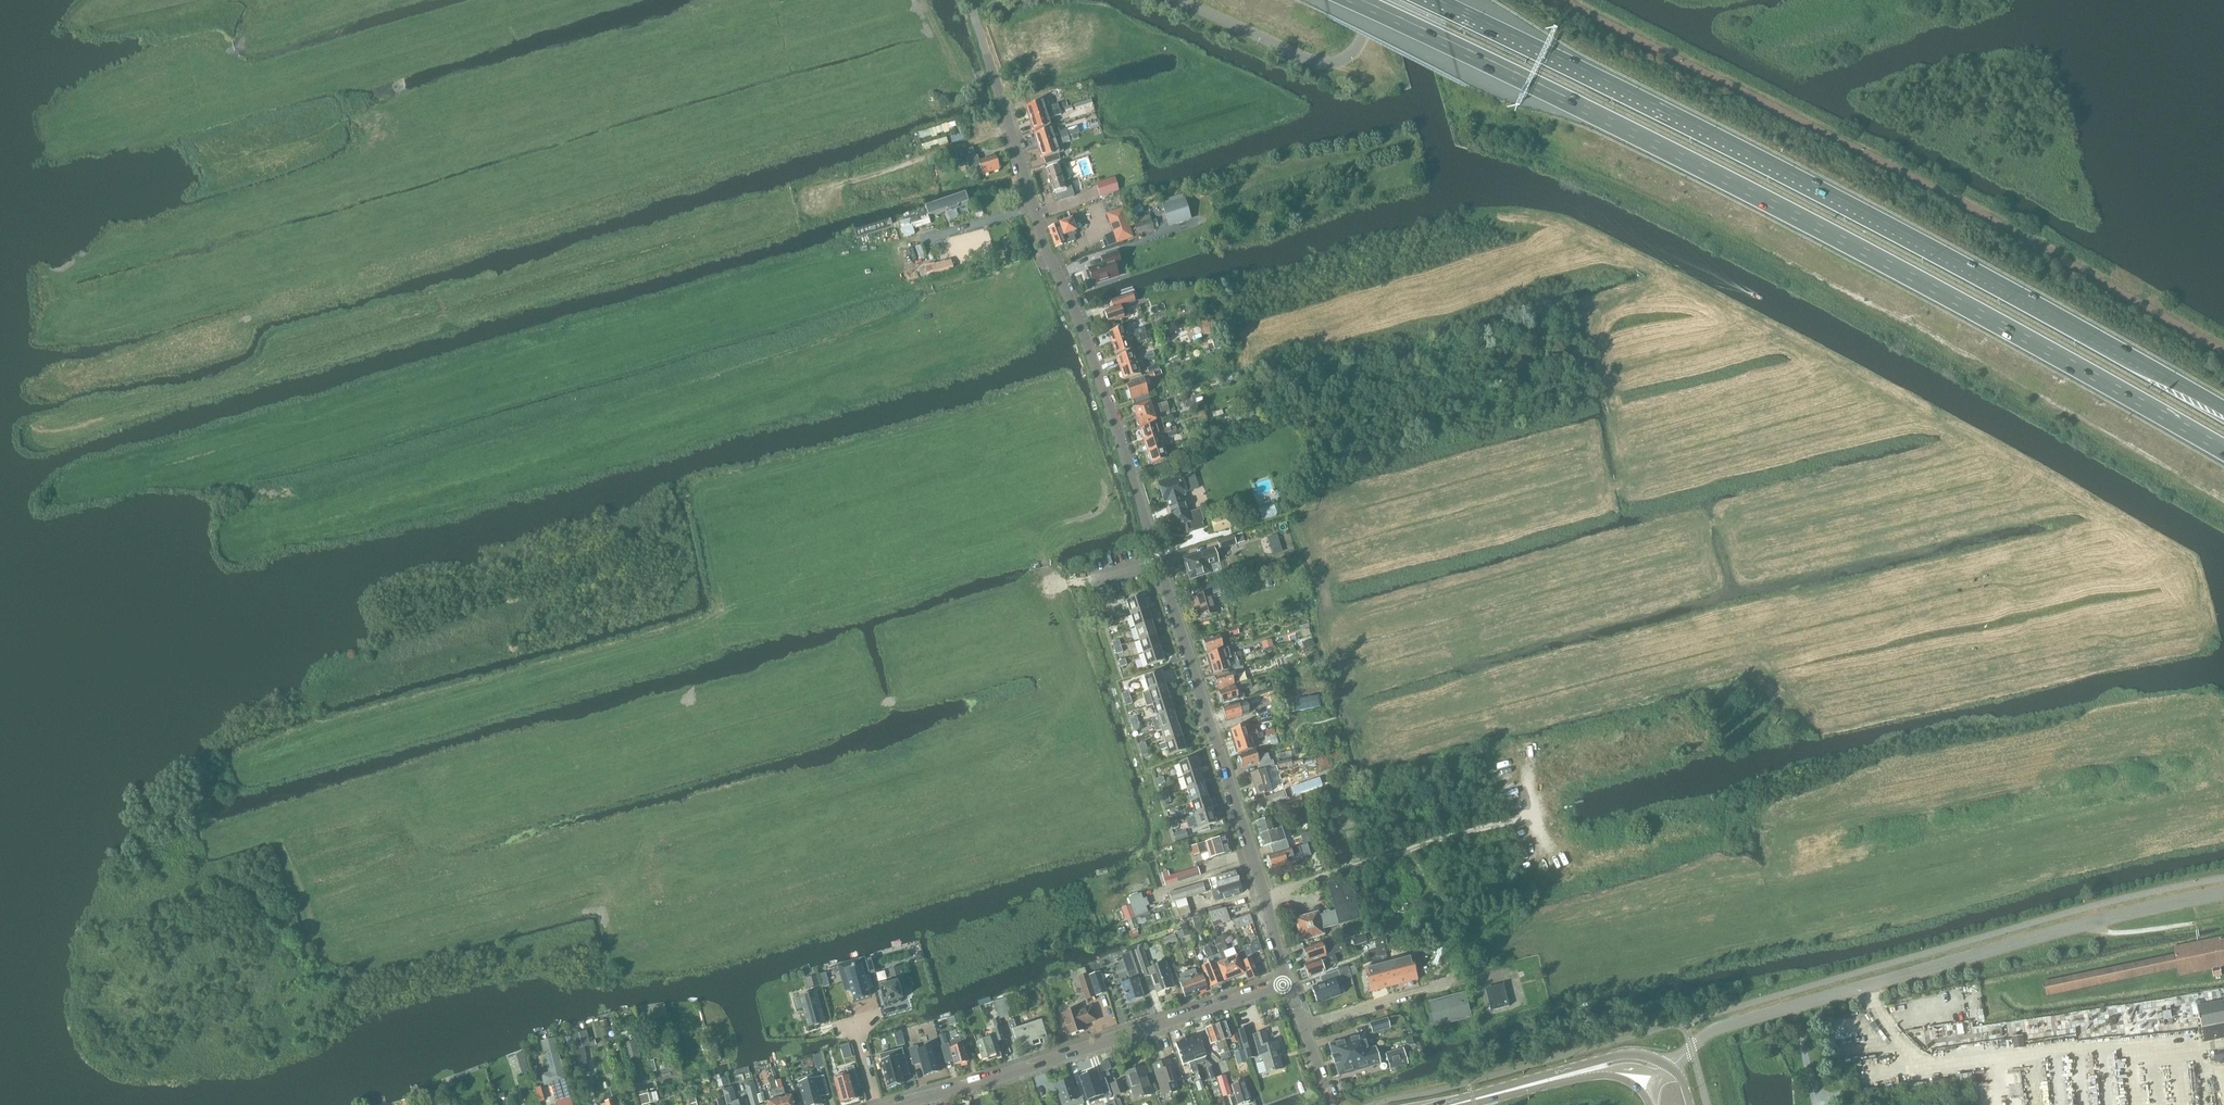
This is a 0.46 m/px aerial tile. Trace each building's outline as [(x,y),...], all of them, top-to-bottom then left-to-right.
[(1091,99),(1074,105),(1075,110),(1092,105),(1091,99)] [(1028,114),(1030,119),(1059,109),(1064,108),(1068,107),(1065,100),(1058,102),(1059,104),(1058,104),(1045,109),(1042,101),(1026,106),(1026,108),(1026,110),(1027,113),(1028,114)] [(1059,109),(1030,119),(1032,124),(1031,126),(1032,129),(1033,130),(1034,131),(1050,126),(1048,119),(1061,115),(1059,109)] [(1098,115),(1089,117),(1091,127),(1100,125),(1098,115)] [(919,130),(921,137),(950,131),(948,124),(919,130)] [(1077,127),(1066,130),(1068,136),(1077,134),(1079,133),(1077,127)] [(1037,141),(1039,146),(1068,136),(1066,130),(1059,133),(1058,129),(1052,131),(1051,128),(1035,134),(1035,135),(1034,137),(1035,140),(1037,141)] [(1068,136),(1039,146),(1040,151),(1040,153),(1041,156),(1042,157),(1042,158),(1044,158),(1045,164),(1060,160),(1058,154),(1063,152),(1061,144),(1070,141),(1068,136)] [(983,175),(999,170),(995,156),(979,161),(977,156),(975,156),(973,148),(956,153),(959,166),(967,163),(969,169),(980,166),(983,175)] [(1088,157),(1059,166),(1064,181),(1078,177),(1079,180),(1094,175),(1088,157)] [(1066,188),(1064,181),(1059,166),(1046,170),(1053,193),(1055,192),(1056,195),(1058,202),(1074,196),(1071,187),(1066,188)] [(1115,178),(1108,180),(1112,192),(1118,190),(1115,178)] [(970,202),(967,192),(926,205),(929,215),(970,202)] [(1163,207),(1169,226),(1184,221),(1189,219),(1184,201),(1163,207)] [(1123,208),(1106,214),(1113,234),(1116,243),(1133,238),(1123,208)] [(1133,210),(1130,212),(1131,216),(1144,213),(1142,208),(1141,208),(1133,210)] [(927,213),(900,221),(900,223),(904,237),(915,234),(914,229),(930,224),(927,213)] [(1071,219),(1048,228),(1056,248),(1075,240),(1074,235),(1076,235),(1075,232),(1076,231),(1071,219)] [(1139,223),(1134,224),(1137,235),(1143,233),(1139,223)] [(920,246),(915,247),(919,259),(924,257),(920,246)] [(1101,257),(1103,264),(1089,269),(1088,269),(1088,270),(1086,271),(1088,279),(1091,278),(1093,285),(1094,285),(1118,277),(1115,267),(1120,265),(1121,265),(1117,252),(1116,252),(1102,257),(1101,257)] [(947,261),(930,266),(933,277),(941,275),(954,271),(953,269),(952,264),(951,260),(947,261)] [(1113,308),(1104,311),(1106,316),(1105,318),(1106,321),(1108,322),(1108,324),(1124,318),(1129,316),(1125,305),(1135,301),(1132,294),(1110,301),(1113,308)] [(1197,301),(1200,312),(1210,309),(1207,298),(1197,301)] [(1199,324),(1203,334),(1217,330),(1213,319),(1199,324)] [(1111,339),(1113,344),(1146,333),(1144,328),(1126,334),(1124,327),(1109,332),(1109,334),(1108,335),(1110,338),(1111,339)] [(1146,333),(1113,344),(1114,348),(1113,350),(1114,353),(1116,354),(1116,355),(1132,349),(1130,343),(1147,337),(1146,333)] [(1206,340),(1210,351),(1223,348),(1219,336),(1206,340)] [(1119,363),(1121,368),(1142,361),(1140,356),(1135,358),(1133,352),(1117,357),(1117,358),(1117,360),(1118,363),(1119,363)] [(1142,361),(1121,368),(1122,373),(1121,374),(1123,378),(1124,378),(1124,380),(1140,374),(1138,367),(1143,366),(1142,361)] [(1144,380),(1145,380),(1147,385),(1150,384),(1149,379),(1155,377),(1153,373),(1142,376),(1144,380)] [(1133,399),(1146,394),(1147,394),(1142,381),(1126,386),(1131,400),(1133,399)] [(1146,394),(1133,399),(1134,404),(1148,400),(1146,394)] [(1183,401),(1185,408),(1196,405),(1193,398),(1183,401)] [(1135,412),(1136,416),(1168,406),(1166,402),(1157,405),(1154,399),(1133,406),(1133,407),(1132,409),(1133,411),(1135,412)] [(1168,406),(1136,416),(1138,420),(1137,422),(1138,425),(1139,426),(1140,427),(1161,420),(1159,414),(1169,411),(1168,406)] [(1142,436),(1144,441),(1177,430),(1175,426),(1170,428),(1169,427),(1164,429),(1162,422),(1140,429),(1141,431),(1140,432),(1141,435),(1142,436)] [(1147,451),(1148,452),(1164,447),(1161,439),(1178,434),(1177,430),(1144,441),(1146,446),(1145,447),(1146,450),(1147,451)] [(1164,447),(1148,452),(1148,454),(1148,455),(1149,458),(1150,459),(1152,464),(1167,459),(1168,464),(1181,460),(1178,450),(1166,454),(1164,447)] [(1199,511),(1187,515),(1182,497),(1185,496),(1179,478),(1168,482),(1167,480),(1158,482),(1164,502),(1169,500),(1175,519),(1170,520),(1172,528),(1186,523),(1188,531),(1203,526),(1199,511)] [(1259,509),(1262,520),(1277,515),(1274,504),(1259,509)] [(1210,520),(1214,532),(1231,527),(1227,515),(1210,520)] [(1242,533),(1233,536),(1236,544),(1244,542),(1242,533)] [(1278,533),(1268,536),(1274,553),(1284,550),(1278,533)] [(1217,541),(1219,549),(1236,544),(1233,536),(1217,541)] [(1208,566),(1219,562),(1214,549),(1183,559),(1190,579),(1211,573),(1208,566)] [(1193,598),(1195,606),(1198,605),(1202,618),(1217,613),(1213,599),(1221,596),(1216,581),(1200,586),(1202,595),(1193,598)] [(1127,602),(1131,615),(1147,609),(1143,597),(1127,602)] [(1131,615),(1135,628),(1152,622),(1147,609),(1131,615)] [(1104,617),(1106,623),(1113,621),(1111,615),(1104,617)] [(1113,621),(1106,623),(1108,629),(1114,627),(1113,621)] [(1135,628),(1139,640),(1156,635),(1152,622),(1135,628)] [(1139,640),(1143,653),(1160,648),(1156,635),(1139,640)] [(1222,648),(1219,638),(1219,636),(1203,640),(1205,646),(1204,647),(1205,650),(1206,651),(1207,653),(1222,648)] [(1271,639),(1261,642),(1263,649),(1273,646),(1271,639)] [(1112,642),(1114,648),(1121,646),(1119,640),(1112,642)] [(1313,640),(1304,642),(1306,648),(1314,645),(1313,640)] [(1160,648),(1143,653),(1147,666),(1164,661),(1160,648)] [(1210,662),(1211,665),(1242,655),(1240,651),(1225,656),(1223,650),(1208,655),(1208,656),(1207,657),(1208,661),(1210,662)] [(1318,653),(1306,656),(1308,663),(1319,660),(1318,653)] [(1242,655),(1211,665),(1212,668),(1210,669),(1212,673),(1213,674),(1214,675),(1230,670),(1228,664),(1243,660),(1242,655)] [(1118,661),(1120,667),(1127,665),(1125,659),(1118,661)] [(1218,688),(1218,689),(1239,683),(1237,684),(1235,675),(1243,672),(1241,667),(1230,670),(1230,672),(1214,677),(1216,683),(1215,684),(1216,687),(1218,688)] [(1318,670),(1303,674),(1305,681),(1320,677),(1318,670)] [(1167,672),(1168,679),(1175,678),(1174,671),(1167,672)] [(1144,679),(1149,691),(1165,686),(1161,673),(1144,679)] [(1241,685),(1219,692),(1220,697),(1219,698),(1220,702),(1222,702),(1222,704),(1238,699),(1254,695),(1252,688),(1250,680),(1241,683),(1241,685)] [(1149,691),(1153,704),(1169,699),(1165,686),(1149,691)] [(1318,695),(1292,700),(1294,712),(1320,707),(1318,695)] [(1130,697),(1124,700),(1126,706),(1132,703),(1130,697)] [(1153,704),(1157,717),(1173,712),(1169,699),(1153,704)] [(1237,700),(1223,705),(1224,708),(1223,708),(1226,720),(1242,716),(1242,715),(1249,713),(1246,702),(1239,704),(1237,700)] [(1157,717),(1161,730),(1177,725),(1173,712),(1157,717)] [(1130,719),(1132,725),(1139,723),(1137,717),(1130,719)] [(1139,723),(1132,725),(1134,731),(1140,729),(1139,723)] [(1233,737),(1234,742),(1258,734),(1257,729),(1250,731),(1247,724),(1231,730),(1231,731),(1230,733),(1231,736),(1233,737)] [(1161,730),(1165,743),(1182,737),(1177,725),(1161,730)] [(1261,733),(1258,734),(1234,742),(1236,747),(1235,748),(1236,752),(1238,752),(1238,754),(1255,749),(1252,740),(1262,737),(1261,733)] [(1186,750),(1182,737),(1165,743),(1159,744),(1161,750),(1167,748),(1169,756),(1186,750)] [(1138,745),(1140,751),(1147,748),(1145,742),(1138,745)] [(1147,748),(1140,751),(1142,756),(1149,754),(1147,748)] [(1260,770),(1274,765),(1273,761),(1273,760),(1270,761),(1268,754),(1257,757),(1255,751),(1239,756),(1239,757),(1238,759),(1239,762),(1241,762),(1243,768),(1258,763),(1260,770)] [(1179,764),(1183,777),(1199,771),(1195,759),(1179,764)] [(1291,759),(1277,763),(1278,768),(1292,764),(1291,761),(1291,759)] [(1268,768),(1250,774),(1257,796),(1263,794),(1265,797),(1285,791),(1276,765),(1268,768)] [(1183,777),(1187,790),(1204,784),(1199,771),(1183,777)] [(1156,779),(1158,785),(1165,783),(1163,777),(1156,779)] [(1293,788),(1292,788),(1293,792),(1294,791),(1295,793),(1317,786),(1315,779),(1293,786),(1293,788)] [(1187,790),(1191,802),(1208,797),(1204,784),(1187,790)] [(1160,792),(1162,798),(1169,795),(1167,790),(1160,792)] [(1285,791),(1265,797),(1267,804),(1285,798),(1287,798),(1285,791)] [(1169,795),(1162,798),(1164,804),(1171,802),(1169,795)] [(1191,802),(1195,815),(1212,810),(1208,797),(1191,802)] [(1212,810),(1195,815),(1199,828),(1216,823),(1212,810)] [(1298,814),(1300,822),(1306,820),(1303,812),(1298,814)] [(1169,817),(1170,823),(1177,821),(1175,815),(1169,817)] [(1256,823),(1259,835),(1282,828),(1280,824),(1274,826),(1272,818),(1256,823)] [(1177,821),(1170,823),(1172,829),(1179,827),(1177,821)] [(1186,828),(1173,832),(1175,840),(1188,836),(1186,828)] [(1282,828),(1259,835),(1263,847),(1270,845),(1273,854),(1288,849),(1282,828)] [(1304,843),(1313,840),(1310,831),(1301,833),(1304,843)] [(1193,855),(1199,853),(1199,854),(1208,851),(1210,859),(1230,853),(1225,836),(1197,845),(1196,841),(1190,843),(1193,855)] [(1307,844),(1299,846),(1299,847),(1301,854),(1302,858),(1311,855),(1307,844)] [(1299,847),(1268,856),(1269,862),(1268,864),(1269,867),(1271,867),(1271,869),(1287,864),(1285,859),(1301,854),(1299,847)] [(1159,871),(1161,877),(1160,877),(1163,886),(1200,875),(1198,868),(1168,877),(1165,869),(1159,871)] [(1211,890),(1215,889),(1239,882),(1235,871),(1219,876),(1221,883),(1210,886),(1211,890)] [(1318,914),(1318,912),(1295,918),(1301,941),(1324,935),(1323,929),(1360,918),(1349,877),(1327,883),(1335,911),(1329,913),(1329,911),(1318,914)] [(1239,882),(1215,889),(1216,893),(1223,891),(1225,898),(1242,893),(1239,882)] [(1169,893),(1172,902),(1205,892),(1203,883),(1169,893)] [(1142,894),(1128,898),(1130,904),(1135,918),(1148,913),(1146,907),(1151,906),(1148,898),(1144,900),(1142,894)] [(1171,903),(1177,918),(1191,913),(1186,898),(1171,903)] [(1122,907),(1126,920),(1127,920),(1131,931),(1139,928),(1138,925),(1135,918),(1130,904),(1122,907)] [(1221,910),(1211,912),(1210,912),(1213,922),(1217,921),(1224,923),(1230,921),(1225,909),(1221,910)] [(1148,913),(1135,918),(1138,925),(1151,920),(1148,913)] [(1192,918),(1196,931),(1202,929),(1197,916),(1192,918)] [(1177,931),(1173,932),(1174,933),(1174,934),(1175,934),(1177,939),(1189,935),(1186,929),(1181,930),(1178,932),(1177,931)] [(1218,939),(1220,945),(1220,944),(1223,952),(1233,977),(1243,973),(1237,957),(1231,959),(1220,931),(1216,933),(1218,939)] [(1162,939),(1165,946),(1178,941),(1175,934),(1174,934),(1162,939)] [(1364,936),(1352,940),(1354,947),(1366,942),(1364,936)] [(1375,940),(1377,957),(1386,956),(1384,938),(1375,940)] [(1244,952),(1242,952),(1237,954),(1240,962),(1248,981),(1260,976),(1252,958),(1254,953),(1261,951),(1258,941),(1242,946),(1244,952)] [(1304,951),(1303,953),(1304,956),(1306,956),(1308,962),(1325,956),(1336,952),(1336,953),(1347,950),(1344,942),(1323,949),(1321,943),(1304,949),(1304,951)] [(1223,963),(1217,965),(1223,981),(1233,977),(1223,952),(1220,944),(1220,945),(1216,946),(1223,963)] [(1210,963),(1202,967),(1210,988),(1223,983),(1216,965),(1217,965),(1210,947),(1204,949),(1210,963)] [(1142,948),(1135,951),(1144,977),(1151,975),(1157,992),(1173,987),(1164,964),(1149,969),(1142,948)] [(1128,971),(1129,974),(1131,982),(1121,985),(1127,1003),(1143,997),(1137,980),(1143,978),(1143,977),(1144,977),(1135,951),(1128,953),(1132,965),(1128,971)] [(1337,963),(1335,959),(1334,955),(1304,966),(1308,978),(1325,972),(1323,968),(1337,963)] [(1365,968),(1371,991),(1417,979),(1417,980),(1418,980),(1411,955),(1364,968),(1364,969),(1365,968)] [(852,967),(844,969),(853,1001),(870,996),(864,974),(869,973),(865,959),(865,957),(859,959),(860,965),(854,967),(854,965),(851,966),(852,967)] [(874,957),(865,959),(869,973),(869,974),(871,974),(878,972),(874,957)] [(1255,959),(1259,974),(1268,971),(1264,957),(1255,959)] [(1195,969),(1188,972),(1196,993),(1207,989),(1202,974),(1197,976),(1195,969)] [(905,1003),(903,995),(910,993),(904,970),(892,973),(895,983),(882,986),(883,990),(882,990),(885,998),(887,1008),(905,1003)] [(1324,983),(1312,988),(1317,1003),(1340,995),(1335,980),(1341,978),(1338,971),(1322,976),(1324,983)] [(1107,993),(1100,972),(1089,975),(1096,996),(1107,993)] [(1196,993),(1188,972),(1180,975),(1182,981),(1179,982),(1185,997),(1196,993)] [(1086,999),(1086,1000),(1094,997),(1087,975),(1079,977),(1079,978),(1086,999)] [(816,976),(810,978),(813,987),(819,986),(816,976)] [(1489,1005),(1490,1011),(1509,1006),(1507,1001),(1503,985),(1485,990),(1490,1005),(1489,1005)] [(808,1028),(825,1023),(816,992),(799,997),(793,999),(796,1011),(803,1009),(808,1028)] [(1430,1002),(1433,1013),(1428,1014),(1431,1027),(1436,1025),(1436,1026),(1469,1017),(1463,994),(1430,1002)] [(994,1001),(1000,1018),(1011,1014),(1005,997),(994,1001)] [(2223,999),(2223,1001),(2197,1006),(2204,1042),(2223,1038),(2223,999)] [(1269,1002),(1257,1007),(1259,1013),(1271,1009),(1269,1002)] [(659,1006),(650,1009),(653,1020),(662,1017),(659,1006)] [(1066,1030),(1068,1035),(1085,1030),(1083,1024),(1087,1022),(1088,1023),(1096,1020),(1092,1007),(1079,1011),(1078,1009),(1077,1009),(1075,1007),(1068,1010),(1068,1012),(1062,1014),(1062,1016),(1059,1017),(1064,1031),(1066,1030)] [(999,1018),(992,1020),(994,1028),(1001,1026),(999,1018)] [(1249,1018),(1237,1022),(1246,1051),(1255,1048),(1250,1032),(1252,1031),(1249,1018)] [(599,1021),(601,1029),(608,1027),(606,1019),(599,1021)] [(1032,1044),(1040,1042),(1039,1040),(1042,1039),(1043,1043),(1052,1040),(1045,1019),(1016,1029),(1013,1019),(1007,1021),(1014,1042),(1018,1041),(1021,1050),(1033,1047),(1032,1044)] [(1389,1027),(1387,1019),(1370,1024),(1373,1032),(1389,1027)] [(1976,1021),(1927,1025),(1928,1041),(1938,1040),(1938,1042),(1984,1039),(1983,1028),(1977,1028),(1976,1021)] [(1215,1026),(1223,1050),(1224,1054),(1229,1052),(1225,1040),(1237,1036),(1233,1023),(1226,1026),(1225,1023),(1215,1026)] [(1002,1057),(997,1043),(1007,1040),(1002,1026),(992,1030),(994,1037),(976,1042),(982,1059),(987,1057),(988,1061),(979,1064),(1002,1057)] [(1219,1051),(1223,1050),(1215,1026),(1205,1030),(1210,1045),(1216,1043),(1219,1051)] [(572,1034),(575,1049),(578,1065),(579,1064),(582,1077),(590,1074),(586,1059),(587,1059),(584,1047),(589,1046),(586,1031),(572,1034)] [(1265,1032),(1254,1035),(1259,1055),(1262,1055),(1267,1073),(1282,1069),(1278,1056),(1281,1055),(1277,1042),(1268,1044),(1265,1032)] [(945,1033),(938,1036),(941,1046),(948,1043),(945,1033)] [(1332,1057),(1332,1058),(1337,1056),(1338,1059),(1369,1050),(1369,1049),(1364,1034),(1330,1045),(1329,1044),(1328,1044),(1329,1045),(1332,1057)] [(1198,1035),(1187,1039),(1194,1061),(1206,1057),(1198,1035)] [(2023,1035),(2013,1036),(2014,1048),(2025,1047),(2023,1035)] [(960,1039),(950,1041),(952,1048),(950,1049),(953,1060),(955,1066),(968,1062),(964,1047),(969,1045),(965,1036),(960,1038),(960,1039)] [(1412,1037),(1405,1039),(1406,1043),(1410,1045),(1415,1043),(1412,1037)] [(541,1041),(549,1072),(541,1074),(544,1086),(566,1080),(555,1038),(541,1041)] [(1194,1061),(1187,1039),(1176,1043),(1183,1065),(1189,1063),(1192,1073),(1198,1071),(1194,1061)] [(623,1043),(627,1059),(640,1055),(636,1040),(623,1043)] [(711,1041),(716,1061),(722,1059),(716,1040),(711,1041)] [(921,1063),(924,1076),(939,1072),(933,1047),(918,1050),(917,1046),(909,1049),(913,1065),(921,1063)] [(902,1048),(878,1054),(879,1055),(888,1087),(887,1087),(887,1088),(904,1083),(904,1082),(904,1083),(901,1072),(908,1070),(902,1049),(903,1049),(902,1048)] [(1337,1056),(1332,1058),(1334,1065),(1335,1065),(1338,1076),(1338,1077),(1339,1077),(1339,1076),(1380,1064),(1375,1048),(1369,1049),(1369,1050),(1338,1059),(1337,1056)] [(1243,1050),(1235,1053),(1237,1059),(1245,1057),(1243,1050)] [(2217,1062),(2223,1060),(2223,1050),(2215,1052),(2217,1062)] [(1405,1055),(1388,1060),(1390,1069),(1407,1064),(1405,1055)] [(1103,1072),(1105,1077),(1110,1075),(1108,1070),(1111,1069),(1108,1060),(1100,1063),(1103,1072)] [(1169,1060),(1153,1065),(1163,1096),(1178,1091),(1175,1082),(1176,1082),(1169,1060)] [(531,1068),(535,1084),(540,1083),(536,1066),(531,1068)] [(847,1076),(832,1080),(839,1104),(856,1100),(852,1086),(857,1085),(852,1066),(845,1068),(847,1076)] [(1213,1066),(1207,1068),(1211,1079),(1217,1077),(1213,1066)] [(1126,1073),(1127,1077),(1135,1099),(1140,1098),(1142,1098),(1142,1097),(1153,1093),(1144,1067),(1126,1073)] [(1095,1072),(1079,1078),(1089,1104),(1111,1096),(1106,1082),(1099,1085),(1098,1081),(1095,1072)] [(797,1079),(804,1104),(821,1104),(818,1094),(827,1091),(823,1077),(814,1079),(813,1075),(797,1079)] [(1217,1078),(1223,1097),(1231,1094),(1225,1075),(1217,1078)] [(724,1090),(722,1090),(727,1104),(747,1104),(745,1100),(733,1103),(729,1088),(728,1089),(725,1077),(716,1079),(718,1087),(723,1086),(724,1090)] [(1202,1080),(1196,1082),(1199,1091),(1205,1089),(1202,1080)] [(1077,1087),(1073,1089),(1071,1081),(1056,1086),(1062,1104),(1070,1102),(1071,1104),(1073,1104),(1077,1104),(1076,1100),(1077,1100),(1075,1095),(1080,1094),(1077,1087)] [(1125,1092),(1121,1081),(1111,1084),(1115,1096),(1125,1092)] [(1233,1104),(1239,1104),(1249,1102),(1243,1082),(1232,1085),(1236,1100),(1232,1102),(1233,1104)] [(453,1084),(446,1089),(450,1095),(457,1090),(453,1084)] [(777,1089),(781,1104),(795,1104),(792,1095),(785,1097),(783,1088),(777,1089)] [(777,1089),(772,1091),(774,1100),(767,1102),(768,1104),(781,1104),(777,1089)] [(747,1092),(751,1104),(759,1104),(758,1103),(756,1095),(755,1090),(747,1092)] [(1036,1103),(1032,1104),(1028,1091),(1014,1095),(1017,1104),(1036,1104),(1036,1103)] [(656,1092),(648,1094),(650,1103),(658,1100),(656,1092)] [(639,1096),(641,1104),(643,1104),(651,1103),(650,1103),(648,1094),(648,1093),(639,1096)]
